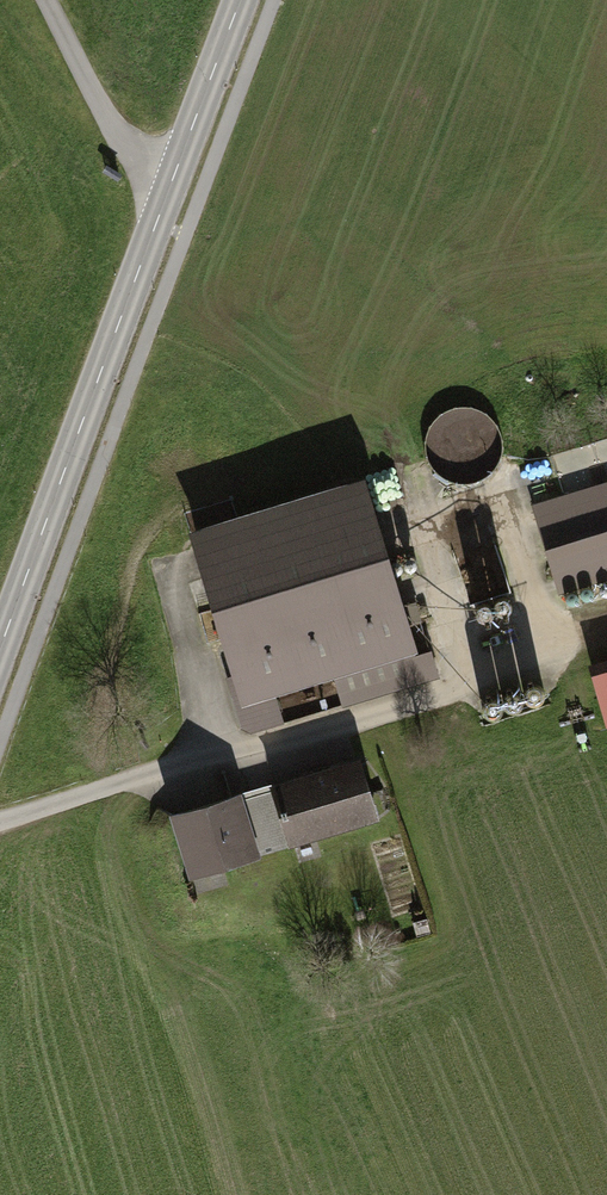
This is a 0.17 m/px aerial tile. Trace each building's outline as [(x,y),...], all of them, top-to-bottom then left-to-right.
[(493,479),(494,415),(447,415),(446,478),(493,479)] [(536,509),(561,591),(606,577),(606,488),(536,509)] [(230,677),(245,728),(252,731),(276,724),(263,679),(329,659),(336,657),(337,660),(356,655),(355,651),(406,635),(403,623),(419,618),(415,602),(398,607),(365,496),(199,546),(238,674),(230,677)] [(336,657),(329,659),(344,704),(437,676),(431,660),(416,665),(406,635),(355,651),(356,655),(337,660),(336,657)] [(606,709),(606,670),(597,673),(606,709)] [(359,764),(273,790),(289,841),(374,815),(359,764)] [(273,790),(234,802),(250,853),(289,841),(273,790)] [(180,818),(193,864),(220,856),(222,863),(250,855),(250,853),(234,802),(180,818)]
